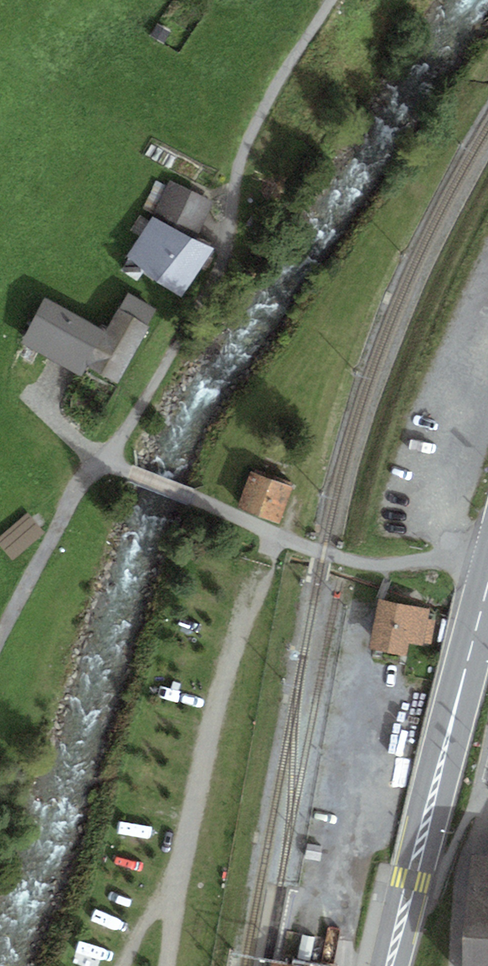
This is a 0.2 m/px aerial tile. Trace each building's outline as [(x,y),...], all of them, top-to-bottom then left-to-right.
[(169,181),(154,217),(195,239),(213,203),(169,181)] [(181,296),(214,249),(195,239),(154,217),(126,258),(181,296)] [(120,310),(148,326),(158,310),(129,294),(120,310)] [(105,331),(45,297),(20,341),(80,375),(86,365),(118,383),(148,326),(120,310),(118,309),(105,331)] [(292,487),(251,472),(238,509),(279,524),(292,487)] [(28,516),(0,539),(0,544),(12,558),(43,534),(28,516)] [(428,608),(378,600),(370,650),(407,656),(409,644),(422,646),(422,643),(426,618),(428,608)] [(426,618),(422,643),(431,645),(435,620),(426,618)] [(149,841),(151,831),(118,825),(116,835),(149,841)] [(467,853),(464,965),(487,965),(487,853),(467,853)]
